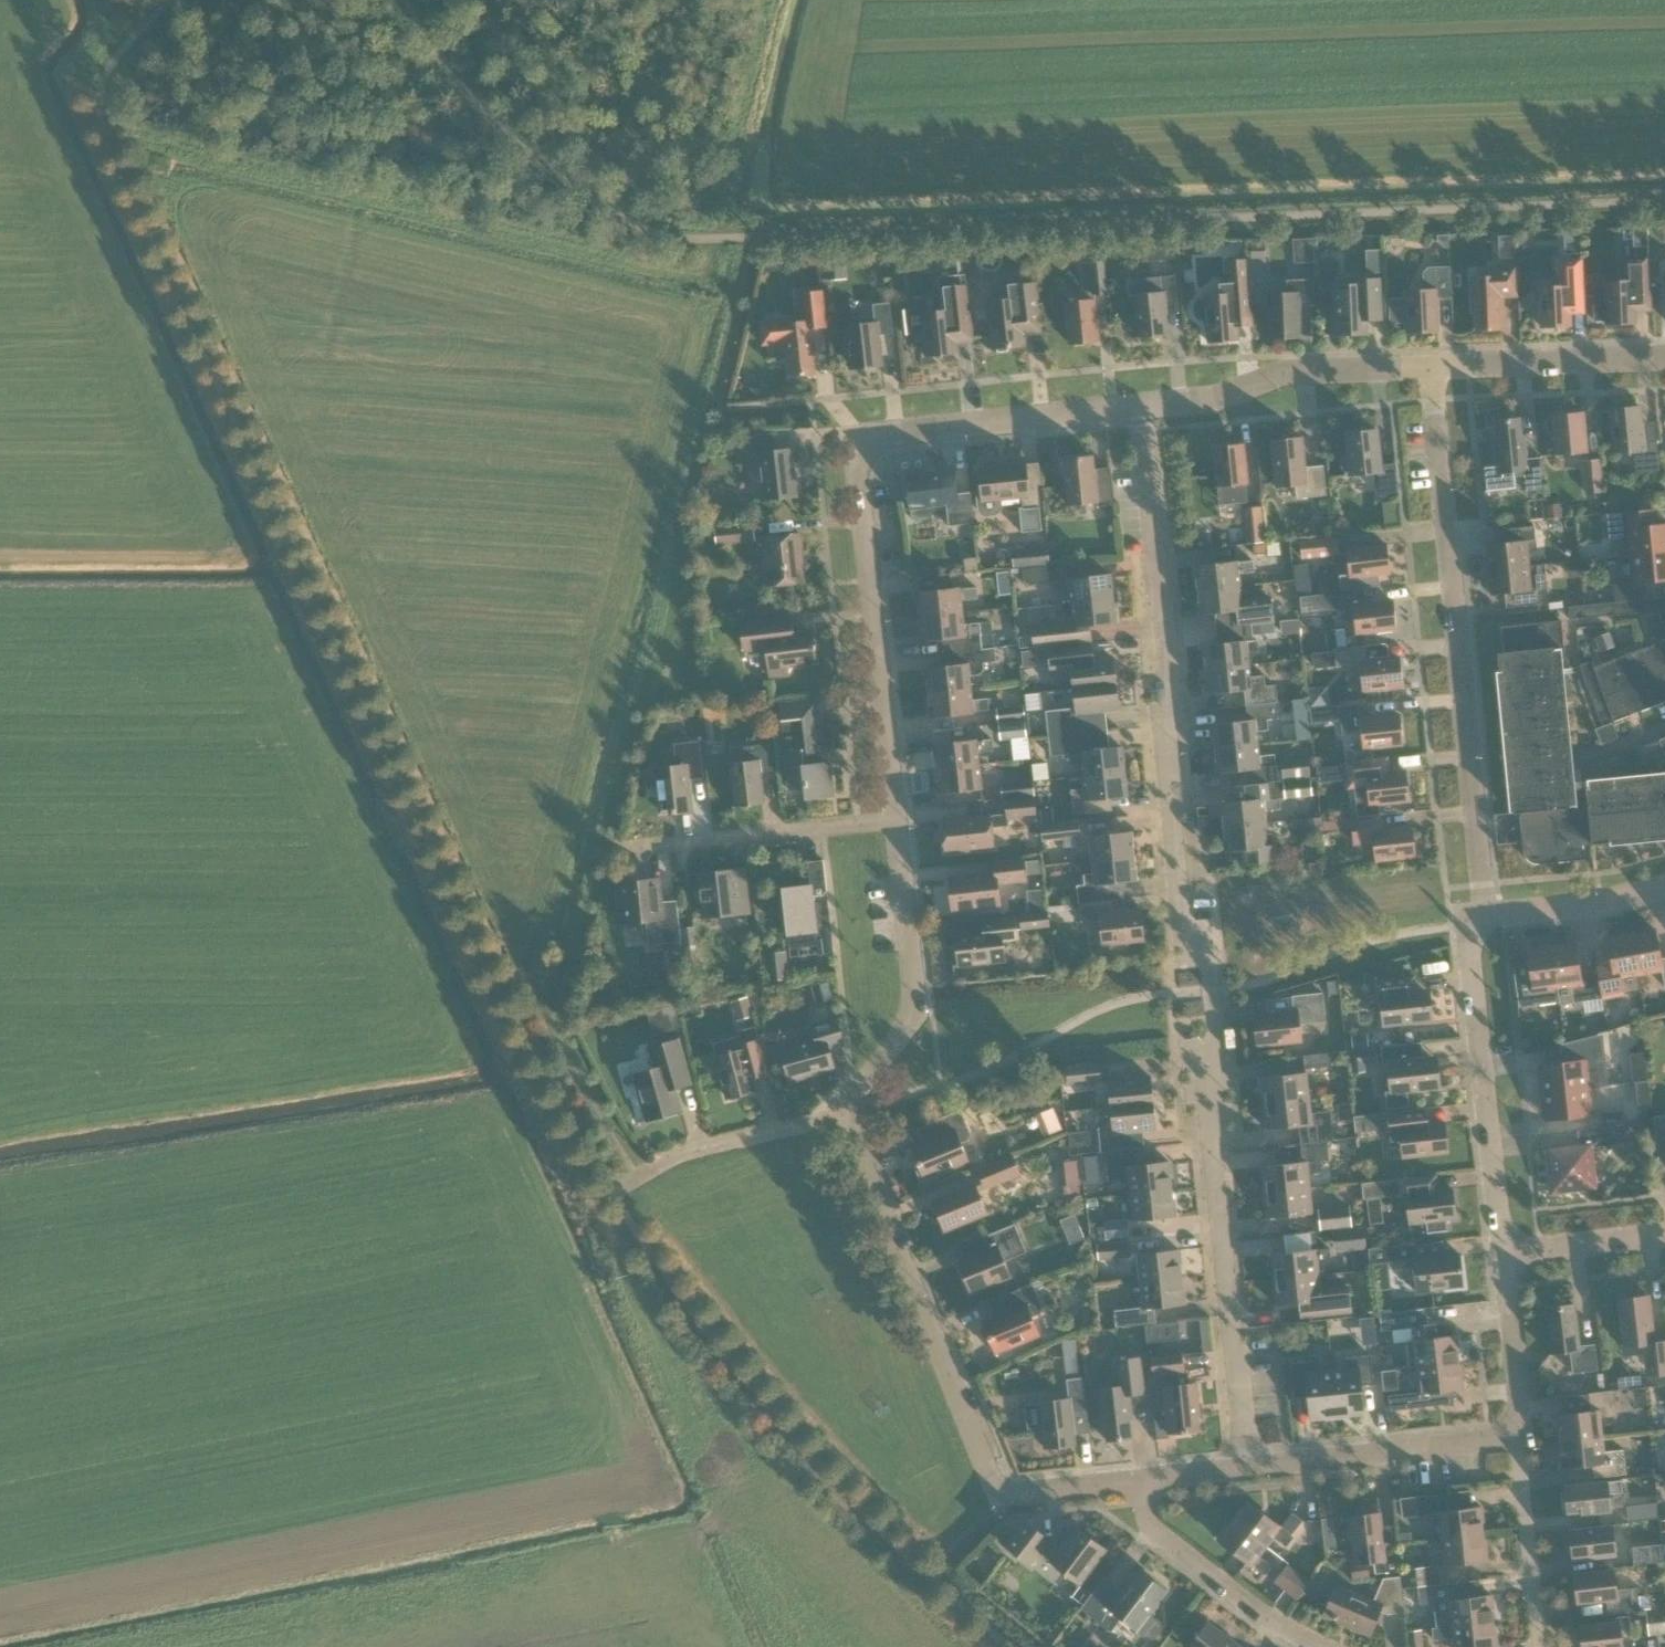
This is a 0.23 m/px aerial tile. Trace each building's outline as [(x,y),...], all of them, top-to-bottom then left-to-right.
[(1648,227),(1636,228),(1636,229),(1637,243),(1636,243),(1636,244),(1637,244),(1648,243),(1648,244),(1649,244),(1648,227)] [(1580,231),(1564,232),(1565,255),(1581,255),(1580,231)] [(1443,248),(1450,247),(1449,235),(1437,236),(1437,242),(1443,248)] [(1294,251),(1314,250),(1313,238),(1293,240),(1294,251)] [(1534,238),(1520,238),(1521,252),(1534,251),(1534,238)] [(1160,259),(1174,258),(1172,244),(1158,246),(1160,259)] [(1252,259),(1265,258),(1265,244),(1251,245),(1252,259)] [(846,271),(845,254),(823,255),(824,272),(846,271)] [(1606,325),(1637,323),(1636,311),(1651,311),(1648,257),(1621,258),(1622,282),(1604,282),(1604,288),(1593,289),(1595,321),(1606,320),(1606,325)] [(1366,273),(1381,272),(1380,258),(1372,259),(1366,263),(1366,273)] [(1557,287),(1539,288),(1541,328),(1570,326),(1570,314),(1584,313),(1582,259),(1556,261),(1557,287)] [(1205,299),(1197,300),(1194,305),(1194,316),(1199,320),(1206,319),(1208,342),(1239,340),(1238,325),(1252,324),(1247,260),(1228,262),(1230,283),(1219,284),(1220,295),(1205,297),(1205,299)] [(1091,263),(1094,294),(1109,292),(1105,261),(1091,263)] [(1408,333),(1438,332),(1436,298),(1452,297),(1450,265),(1430,266),(1424,271),(1425,290),(1406,291),(1406,299),(1388,299),(1389,324),(1407,323),(1408,333)] [(1491,267),(1492,278),(1471,279),(1472,312),(1475,312),(1476,330),(1501,329),(1500,311),(1503,311),(1503,298),(1517,297),(1516,266),(1491,267)] [(958,343),(973,341),(966,274),(964,274),(951,276),(939,277),(942,311),(927,313),(926,309),(903,311),(906,335),(923,333),(926,357),(959,353),(958,343)] [(1131,296),(1136,296),(1140,338),(1167,335),(1164,304),(1178,303),(1175,276),(1148,279),(1129,281),(1131,296)] [(1335,286),(1337,331),(1366,330),(1366,320),(1382,320),(1380,279),(1363,280),(1363,277),(1338,278),(1339,285),(1335,286)] [(1299,306),(1315,306),(1314,279),(1287,281),(1288,294),(1268,294),(1269,338),(1301,337),(1299,306)] [(1042,334),(1040,312),(1037,283),(1005,287),(1006,300),(987,302),(992,349),(1025,345),(1024,336),(1042,334)] [(829,326),(825,288),(798,291),(801,322),(783,325),(783,320),(761,323),(763,345),(784,342),(785,358),(788,358),(790,376),(815,373),(813,355),(816,355),(813,328),(829,326)] [(1066,297),(1071,345),(1098,342),(1093,295),(1066,297)] [(880,335),(894,334),(890,303),(873,305),(875,323),(845,327),(850,369),(883,366),(880,335)] [(1633,450),(1636,475),(1660,473),(1657,442),(1644,443),(1640,407),(1609,410),(1613,452),(1633,450)] [(1582,413),(1553,416),(1557,455),(1586,452),(1582,413)] [(1497,439),(1494,440),(1497,465),(1483,466),(1486,492),(1516,488),(1515,476),(1525,475),(1526,491),(1543,490),(1540,457),(1527,458),(1525,437),(1522,437),(1520,419),(1495,421),(1497,439)] [(1350,476),(1378,473),(1381,497),(1398,495),(1395,464),(1381,466),(1377,431),(1346,434),(1348,456),(1344,456),(1341,459),(1341,468),(1346,471),(1350,471),(1350,476)] [(759,454),(764,500),(797,496),(792,449),(777,451),(775,433),(745,437),(748,455),(759,454)] [(1296,485),(1298,498),(1326,495),(1323,467),(1305,468),(1302,438),(1271,442),(1276,487),(1296,485)] [(1220,500),(1224,503),(1242,502),(1246,497),(1244,484),(1247,484),(1243,444),(1214,447),(1218,486),(1220,500)] [(1093,457),(1064,460),(1069,505),(1097,502),(1097,507),(1114,505),(1110,468),(1094,469),(1093,457)] [(1584,463),(1588,494),(1603,493),(1599,461),(1584,463)] [(983,496),(978,497),(979,510),(982,514),(987,515),(995,515),(999,512),(1001,508),(1001,499),(1022,497),(1023,508),(1019,508),(1022,533),(1042,531),(1040,507),(1038,485),(1029,486),(1026,464),(980,468),(983,496)] [(928,523),(932,514),(931,505),(946,503),(949,526),(973,523),(969,493),(957,495),(954,471),(908,477),(911,507),(911,509),(913,516),(918,524),(928,523)] [(1605,512),(1616,511),(1614,495),(1604,496),(1605,512)] [(1547,518),(1561,517),(1560,504),(1546,506),(1547,518)] [(1243,509),(1247,541),(1267,539),(1263,507),(1243,509)] [(1631,556),(1664,552),(1664,525),(1656,526),(1654,510),(1607,515),(1610,539),(1629,537),(1631,556)] [(716,545),(756,540),(754,525),(715,529),(716,545)] [(800,552),(803,551),(802,534),(762,539),(767,585),(804,581),(800,552)] [(1301,540),(1303,558),(1337,554),(1335,536),(1301,540)] [(1536,540),(1486,545),(1489,570),(1529,566),(1528,552),(1537,551),(1536,540)] [(1013,549),(1016,568),(1050,563),(1048,544),(1013,549)] [(1253,555),(1267,553),(1266,544),(1252,546),(1253,555)] [(1386,544),(1347,549),(1350,574),(1339,576),(1341,591),(1380,586),(1379,574),(1389,573),(1386,544)] [(1631,556),(1633,582),(1614,584),(1616,602),(1621,602),(1628,601),(1634,601),(1641,600),(1647,599),(1645,582),(1664,580),(1664,552),(1631,556)] [(965,572),(979,571),(977,558),(964,559),(965,572)] [(1195,567),(1198,590),(1240,586),(1239,573),(1255,572),(1253,560),(1238,562),(1237,562),(1195,567)] [(1066,564),(1021,569),(1023,582),(1029,581),(1029,584),(1068,579),(1066,564)] [(1529,566),(1489,570),(1491,595),(1505,594),(1506,608),(1542,604),(1541,591),(1547,591),(1544,564),(1529,566)] [(1571,565),(1572,578),(1581,577),(1579,564),(1571,565)] [(1069,579),(1053,581),(1054,592),(1070,591),(1072,602),(1114,598),(1111,574),(1069,579)] [(1309,582),(1296,583),(1297,596),(1311,595),(1309,582)] [(1270,622),(1273,621),(1270,597),(1242,600),(1240,586),(1198,590),(1200,614),(1236,610),(1237,625),(1252,624),(1270,622)] [(918,593),(921,617),(963,612),(960,589),(918,593)] [(1114,598),(1072,602),(1074,626),(1074,627),(1089,625),(1117,622),(1114,598)] [(1353,605),(1357,634),(1396,629),(1392,601),(1353,605)] [(963,612),(921,617),(923,640),(936,639),(966,636),(967,650),(983,648),(981,634),(980,623),(964,624),(963,612)] [(788,666),(816,663),(812,632),(795,634),(793,615),(742,621),(746,652),(768,649),(771,676),(789,674),(788,666)] [(1585,780),(1588,804),(1577,805),(1561,649),(1564,649),(1561,621),(1502,627),(1504,653),(1497,654),(1513,813),(1520,813),(1523,851),(1525,857),(1529,861),(1533,863),(1539,864),(1585,860),(1582,841),(1591,840),(1591,844),(1664,837),(1664,772),(1585,780)] [(1271,632),(1270,622),(1252,624),(1253,635),(1271,632)] [(1065,627),(1032,630),(1034,647),(1067,643),(1090,641),(1089,625),(1074,627),(1074,626),(1065,627)] [(1600,652),(1614,646),(1609,633),(1595,638),(1600,652)] [(1206,669),(1249,665),(1247,652),(1258,651),(1257,640),(1204,646),(1206,669)] [(1592,668),(1595,675),(1597,681),(1600,688),(1602,695),(1605,701),(1607,708),(1610,715),(1612,721),(1664,702),(1664,641),(1592,668)] [(1073,674),(1074,688),(1116,683),(1113,657),(1095,659),(1093,644),(1049,649),(1052,676),(1073,674)] [(1360,664),(1363,691),(1402,686),(1399,658),(1369,661),(1367,646),(1334,650),(1336,667),(1360,664)] [(983,649),(983,648),(967,650),(968,664),(926,669),(929,693),(971,688),(970,675),(980,674),(984,670),(983,663),(996,661),(995,648),(983,649)] [(1590,662),(1579,666),(1582,672),(1592,668),(1590,662)] [(1251,688),(1249,665),(1206,669),(1209,693),(1251,688)] [(1592,668),(1582,672),(1584,679),(1595,675),(1592,668)] [(1595,675),(1584,679),(1587,685),(1597,681),(1595,675)] [(1597,681),(1587,685),(1589,692),(1600,688),(1597,681)] [(1118,710),(1116,683),(1074,688),(1076,708),(1046,711),(1048,735),(1085,731),(1083,714),(1118,710)] [(971,688),(929,693),(931,716),(974,712),(974,711),(989,710),(988,698),(972,700),(971,688)] [(1600,688),(1589,692),(1592,699),(1602,695),(1600,688)] [(755,701),(770,699),(768,690),(754,692),(755,701)] [(1309,708),(1323,707),(1322,693),(1308,695),(1309,708)] [(1027,711),(1035,710),(1033,694),(1025,695),(1027,711)] [(1602,695),(1592,699),(1594,705),(1605,701),(1602,695)] [(1293,712),(1307,710),(1306,699),(1292,700),(1293,712)] [(805,788),(806,798),(833,795),(829,763),(813,764),(812,754),(823,752),(817,700),(781,704),(784,731),(798,729),(801,750),(786,752),(791,789),(805,788)] [(1246,705),(1248,721),(1213,725),(1215,748),(1257,744),(1256,732),(1268,730),(1267,721),(1280,719),(1278,701),(1246,705)] [(1605,701),(1594,705),(1597,712),(1607,708),(1605,701)] [(1362,730),(1364,748),(1403,744),(1400,715),(1370,718),(1368,703),(1339,706),(1342,732),(1362,730)] [(997,708),(998,722),(1025,720),(1023,705),(997,708)] [(1310,709),(1312,722),(1323,721),(1321,708),(1310,709)] [(1607,708),(1597,712),(1599,719),(1610,715),(1607,708)] [(1610,715),(1599,719),(1602,725),(1612,721),(1610,715)] [(999,725),(1000,739),(1027,736),(1026,722),(999,725)] [(1087,751),(1085,731),(1048,735),(1051,756),(1070,754),(1071,764),(1082,763),(1083,776),(1125,771),(1123,747),(1087,751)] [(935,745),(937,769),(979,764),(978,752),(994,750),(993,739),(977,741),(935,745)] [(647,788),(658,786),(661,812),(672,811),(673,813),(692,811),(689,779),(704,778),(700,741),(674,744),(677,766),(645,769),(647,788)] [(737,806),(763,803),(759,772),(774,771),(770,744),(744,747),(746,762),(731,764),(737,806)] [(1259,756),(1257,744),(1215,748),(1218,772),(1260,767),(1276,765),(1275,754),(1259,756)] [(1281,757),(1283,781),(1310,778),(1308,754),(1281,757)] [(1374,759),(1346,762),(1349,788),(1355,787),(1358,819),(1380,816),(1379,803),(1409,800),(1406,771),(1376,775),(1374,759)] [(1034,781),(1049,780),(1047,762),(1032,764),(1034,781)] [(982,788),(979,764),(937,769),(940,793),(982,788)] [(1128,795),(1125,771),(1083,776),(1084,788),(1071,790),(1074,814),(1088,813),(1086,800),(1128,795)] [(1283,781),(1284,797),(1311,795),(1309,778),(1283,781)] [(1001,783),(1003,798),(1034,794),(1033,779),(1001,783)] [(1221,804),(1224,828),(1266,823),(1265,811),(1281,809),(1278,781),(1235,785),(1236,802),(1221,804)] [(1005,814),(1008,814),(1008,819),(1037,816),(1034,794),(1003,798),(1005,814)] [(1042,823),(1054,822),(1053,809),(1040,810),(1042,823)] [(1005,814),(942,821),(946,853),(993,848),(991,828),(1009,826),(1008,819),(1008,814),(1005,814)] [(1376,860),(1415,856),(1412,827),(1382,830),(1381,816),(1380,816),(1358,819),(1352,819),(1353,829),(1355,844),(1374,842),(1376,860)] [(1306,826),(1301,827),(1302,838),(1322,836),(1320,818),(1305,819),(1306,826)] [(1043,840),(1077,836),(1076,823),(1042,827),(1043,840)] [(1267,834),(1266,823),(1224,828),(1227,851),(1241,850),(1242,865),(1278,862),(1276,844),(1275,844),(1274,833),(1267,834)] [(1092,860),(1134,856),(1132,832),(1090,837),(1092,860)] [(1077,885),(1079,903),(1110,900),(1108,883),(1137,880),(1134,856),(1092,860),(1094,874),(1084,875),(1085,885),(1077,885)] [(995,862),(996,874),(949,879),(953,910),(1000,904),(998,884),(1026,881),(1023,858),(995,862)] [(816,932),(819,955),(834,954),(824,860),(808,861),(811,885),(783,888),(788,935),(816,932)] [(1027,875),(1040,873),(1038,860),(1025,862),(1027,875)] [(1309,863),(1311,875),(1323,874),(1322,862),(1309,863)] [(698,903),(703,902),(705,918),(750,913),(745,869),(700,874),(701,890),(696,890),(698,903)] [(659,878),(616,883),(618,903),(621,902),(623,923),(646,921),(649,945),(662,944),(682,942),(678,904),(662,906),(659,878)] [(1104,945),(1144,941),(1140,910),(1111,913),(1110,900),(1079,903),(1081,922),(1101,920),(1104,945)] [(1020,915),(1022,929),(1050,926),(1048,912),(1020,915)] [(981,919),(982,932),(956,935),(959,965),(1005,960),(1003,942),(1018,940),(1015,915),(981,919)] [(694,927),(681,928),(684,954),(698,953),(694,927)] [(1631,933),(1639,975),(1661,971),(1664,987),(1664,958),(1660,959),(1655,929),(1631,933)] [(1613,967),(1598,970),(1603,998),(1618,996),(1626,994),(1642,991),(1639,975),(1631,933),(1608,937),(1613,967)] [(672,954),(683,952),(682,942),(671,943),(672,954)] [(1575,943),(1552,946),(1558,988),(1559,1002),(1560,1004),(1599,999),(1595,971),(1580,973),(1575,943)] [(1559,1002),(1558,988),(1552,946),(1528,949),(1532,975),(1515,978),(1519,1007),(1559,1002)] [(787,966),(767,968),(769,981),(788,979),(787,966)] [(1380,997),(1384,1025),(1429,1020),(1426,991),(1416,992),(1414,976),(1374,980),(1376,997),(1380,997)] [(1328,995),(1338,994),(1336,981),(1327,982),(1328,995)] [(815,1004),(832,1000),(827,982),(810,986),(815,1004)] [(759,1015),(775,1007),(767,991),(751,999),(759,1015)] [(1254,1016),(1258,1046),(1302,1041),(1300,1024),(1326,1021),(1323,993),(1292,996),(1294,1011),(1254,1016)] [(752,1016),(747,996),(730,1001),(736,1020),(752,1016)] [(661,1025),(674,1022),(672,1011),(659,1015),(661,1025)] [(829,1048),(844,1044),(837,1018),(812,1025),(816,1038),(781,1048),(790,1082),(835,1069),(829,1048)] [(740,1035),(713,1043),(717,1056),(728,1098),(756,1091),(752,1077),(766,1073),(768,1073),(767,1072),(765,1064),(759,1039),(755,1026),(739,1030),(740,1035)] [(1352,1048),(1368,1046),(1367,1034),(1351,1036),(1352,1048)] [(692,1084),(687,1069),(679,1039),(649,1048),(655,1069),(633,1075),(646,1121),(683,1111),(677,1088),(692,1084)] [(1559,1063),(1539,1066),(1542,1093),(1589,1087),(1608,1085),(1603,1039),(1562,1044),(1564,1063),(1559,1063)] [(1383,1064),(1388,1064),(1389,1074),(1374,1076),(1375,1093),(1391,1091),(1391,1092),(1436,1087),(1433,1058),(1423,1059),(1421,1042),(1381,1047),(1383,1064)] [(1377,1063),(1376,1049),(1349,1052),(1351,1066),(1364,1064),(1366,1064),(1377,1063)] [(1305,1055),(1307,1069),(1333,1066),(1332,1052),(1305,1055)] [(1068,1067),(1069,1084),(1100,1081),(1098,1064),(1068,1067)] [(1645,1068),(1631,1069),(1633,1082),(1635,1082),(1647,1081),(1645,1068)] [(1261,1078),(1264,1103),(1309,1099),(1306,1073),(1261,1078)] [(1109,1080),(1112,1107),(1153,1102),(1150,1076),(1109,1080)] [(1636,1091),(1649,1089),(1648,1081),(1647,1081),(1635,1082),(1636,1091)] [(1589,1087),(1542,1093),(1545,1120),(1592,1115),(1589,1087)] [(1299,1126),(1301,1144),(1327,1141),(1334,1140),(1330,1111),(1310,1113),(1309,1099),(1264,1103),(1267,1129),(1299,1126)] [(1101,1152),(1124,1150),(1122,1132),(1156,1128),(1153,1102),(1112,1107),(1114,1126),(1098,1128),(1101,1152)] [(1038,1112),(1043,1133),(1062,1128),(1056,1107),(1038,1112)] [(1415,1110),(1388,1113),(1390,1129),(1391,1141),(1402,1140),(1404,1157),(1448,1152),(1444,1122),(1428,1124),(1427,1108),(1415,1110)] [(941,1136),(912,1148),(925,1179),(968,1161),(961,1143),(969,1140),(972,1133),(962,1109),(934,1120),(941,1136)] [(1600,1113),(1602,1127),(1624,1125),(1622,1110),(1600,1113)] [(1388,1113),(1353,1117),(1355,1133),(1390,1129),(1388,1113)] [(1653,1114),(1657,1147),(1664,1146),(1664,1113),(1653,1114)] [(1615,1145),(1613,1127),(1578,1131),(1580,1146),(1548,1150),(1551,1177),(1549,1177),(1551,1194),(1568,1192),(1567,1190),(1595,1187),(1590,1147),(1615,1145)] [(1329,1160),(1327,1141),(1301,1144),(1303,1162),(1262,1167),(1264,1192),(1309,1187),(1308,1174),(1322,1172),(1320,1161),(1329,1160)] [(1129,1177),(1130,1193),(1172,1189),(1170,1178),(1172,1178),(1171,1163),(1140,1166),(1139,1151),(1108,1155),(1110,1179),(1129,1177)] [(977,1169),(985,1189),(1021,1175),(1012,1154),(977,1169)] [(1086,1171),(1099,1169),(1097,1156),(1084,1157),(1086,1171)] [(1061,1162),(1065,1194),(1080,1192),(1079,1184),(1081,1184),(1077,1160),(1061,1162)] [(1439,1189),(1437,1175),(1399,1179),(1399,1178),(1362,1183),(1364,1201),(1407,1196),(1410,1224),(1426,1222),(1428,1233),(1447,1231),(1446,1220),(1455,1219),(1452,1188),(1439,1189)] [(934,1202),(945,1230),(986,1213),(975,1185),(934,1202)] [(1312,1213),(1309,1187),(1264,1192),(1267,1218),(1312,1213)] [(1173,1200),(1172,1189),(1130,1193),(1133,1220),(1176,1215),(1175,1200),(1173,1200)] [(1319,1212),(1321,1230),(1351,1227),(1349,1209),(1319,1212)] [(1069,1247),(1086,1242),(1078,1213),(1061,1218),(1069,1247)] [(1105,1221),(1107,1239),(1128,1238),(1126,1219),(1105,1221)] [(989,1251),(959,1263),(972,1293),(1011,1276),(1005,1261),(1027,1252),(1015,1224),(983,1237),(989,1251)] [(1334,1235),(1336,1251),(1366,1248),(1365,1231),(1334,1235)] [(1097,1244),(1099,1259),(1130,1256),(1128,1241),(1097,1244)] [(1370,1264),(1414,1259),(1418,1293),(1434,1291),(1434,1289),(1463,1286),(1459,1253),(1415,1258),(1413,1244),(1369,1249),(1370,1264)] [(1271,1254),(1274,1280),(1319,1275),(1317,1261),(1331,1260),(1329,1248),(1271,1254)] [(1137,1255),(1140,1281),(1181,1277),(1180,1266),(1182,1265),(1180,1250),(1137,1255)] [(1319,1275),(1274,1280),(1277,1306),(1299,1303),(1301,1317),(1351,1312),(1348,1286),(1320,1289),(1319,1275)] [(1140,1281),(1143,1307),(1115,1310),(1116,1326),(1156,1322),(1154,1306),(1186,1303),(1184,1287),(1182,1287),(1181,1277),(1140,1281)] [(983,1322),(996,1353),(1039,1335),(1032,1317),(1039,1314),(1042,1307),(1032,1283),(1005,1295),(1011,1310),(983,1322)] [(1654,1342),(1649,1296),(1618,1299),(1624,1346),(1642,1344),(1646,1377),(1664,1375),(1664,1341),(1654,1342)] [(1570,1351),(1573,1373),(1598,1370),(1595,1344),(1579,1346),(1575,1304),(1546,1308),(1551,1353),(1570,1351)] [(1417,1367),(1458,1362),(1457,1351),(1459,1351),(1457,1336),(1439,1338),(1438,1323),(1427,1324),(1426,1308),(1380,1313),(1382,1331),(1411,1328),(1412,1341),(1407,1341),(1410,1368),(1417,1367)] [(1362,1327),(1376,1325),(1375,1317),(1362,1319),(1362,1327)] [(1162,1340),(1160,1325),(1145,1326),(1147,1342),(1162,1340)] [(1077,1354),(1076,1339),(1063,1340),(1064,1356),(1077,1354)] [(1197,1414),(1200,1413),(1197,1383),(1180,1385),(1179,1372),(1184,1371),(1182,1354),(1152,1357),(1154,1374),(1162,1373),(1169,1433),(1199,1430),(1197,1414)] [(1346,1369),(1333,1371),(1337,1415),(1364,1413),(1361,1385),(1374,1384),(1371,1355),(1345,1357),(1346,1369)] [(1130,1394),(1144,1393),(1140,1357),(1117,1360),(1119,1376),(1113,1377),(1114,1387),(1098,1389),(1102,1423),(1105,1422),(1107,1440),(1132,1437),(1130,1419),(1133,1419),(1130,1394)] [(1337,1415),(1333,1371),(1319,1372),(1317,1360),(1291,1363),(1295,1396),(1308,1395),(1310,1418),(1337,1415)] [(1460,1373),(1458,1362),(1417,1367),(1420,1392),(1389,1396),(1391,1410),(1435,1405),(1433,1392),(1463,1388),(1461,1373),(1460,1373)] [(1040,1404),(1027,1406),(1029,1428),(1042,1426),(1045,1448),(1076,1444),(1075,1435),(1072,1412),(1087,1410),(1084,1377),(1067,1379),(1069,1399),(1040,1402),(1040,1404)] [(1560,1430),(1561,1441),(1602,1437),(1600,1417),(1619,1415),(1616,1390),(1589,1392),(1591,1411),(1556,1415),(1558,1430),(1560,1430)] [(1602,1437),(1561,1441),(1562,1452),(1560,1452),(1562,1468),(1595,1464),(1596,1477),(1628,1474),(1626,1449),(1604,1451),(1602,1437)] [(1608,1481),(1564,1486),(1567,1515),(1611,1510),(1608,1481)] [(1482,1522),(1484,1522),(1482,1507),(1452,1510),(1450,1493),(1400,1499),(1402,1517),(1439,1512),(1442,1538),(1483,1533),(1482,1522)] [(1246,1501),(1232,1520),(1267,1546),(1274,1537),(1287,1546),(1294,1537),(1292,1536),(1281,1528),(1281,1527),(1246,1501)] [(1659,1501),(1629,1503),(1630,1519),(1660,1518),(1659,1501)] [(1281,1527),(1281,1528),(1292,1536),(1303,1521),(1292,1513),(1281,1527)] [(1398,1555),(1385,1556),(1380,1513),(1349,1517),(1354,1564),(1373,1562),(1375,1573),(1400,1571),(1398,1555)] [(1323,1535),(1335,1534),(1333,1518),(1321,1519),(1323,1535)] [(1267,1546),(1232,1520),(1217,1539),(1252,1565),(1253,1565),(1265,1575),(1272,1566),(1259,1556),(1267,1546)] [(1025,1521),(1006,1545),(1031,1565),(1041,1553),(1050,1559),(1049,1560),(1081,1585),(1107,1551),(1075,1526),(1059,1548),(1050,1541),(1050,1540),(1025,1521)] [(1398,1541),(1411,1540),(1410,1525),(1397,1526),(1398,1541)] [(1613,1525),(1569,1530),(1572,1559),(1616,1554),(1613,1525)] [(1484,1544),(1483,1533),(1442,1538),(1445,1565),(1488,1560),(1486,1544),(1484,1544)] [(1662,1545),(1648,1546),(1649,1563),(1664,1561),(1662,1545)] [(1289,1563),(1274,1582),(1296,1599),(1311,1580),(1289,1563)] [(1403,1568),(1405,1586),(1432,1584),(1429,1565),(1403,1568)] [(1148,1616),(1167,1591),(1139,1570),(1123,1591),(1105,1577),(1081,1608),(1111,1631),(1121,1618),(1144,1635),(1155,1620),(1148,1616)] [(1577,1603),(1608,1600),(1609,1613),(1640,1610),(1638,1587),(1616,1590),(1613,1570),(1574,1574),(1577,1603)] [(1387,1614),(1405,1612),(1401,1576),(1383,1578),(1373,1601),(1337,1586),(1324,1614),(1370,1634),(1380,1611),(1387,1614)] [(1449,1600),(1447,1584),(1418,1587),(1420,1605),(1434,1603),(1437,1628),(1493,1621),(1492,1610),(1494,1610),(1492,1595),(1449,1600)] [(1650,1634),(1664,1632),(1664,1609),(1647,1611),(1650,1634)] [(1616,1622),(1580,1625),(1582,1646),(1622,1646),(1621,1633),(1629,1632),(1628,1617),(1616,1618),(1616,1622)] [(1496,1632),(1494,1633),(1493,1621),(1437,1628),(1432,1628),(1433,1640),(1453,1638),(1454,1646),(1498,1646),(1496,1632)] [(1207,1622),(1188,1646),(1241,1646),(1207,1622)] [(1409,1646),(1423,1646),(1421,1630),(1407,1631),(1409,1646)]
